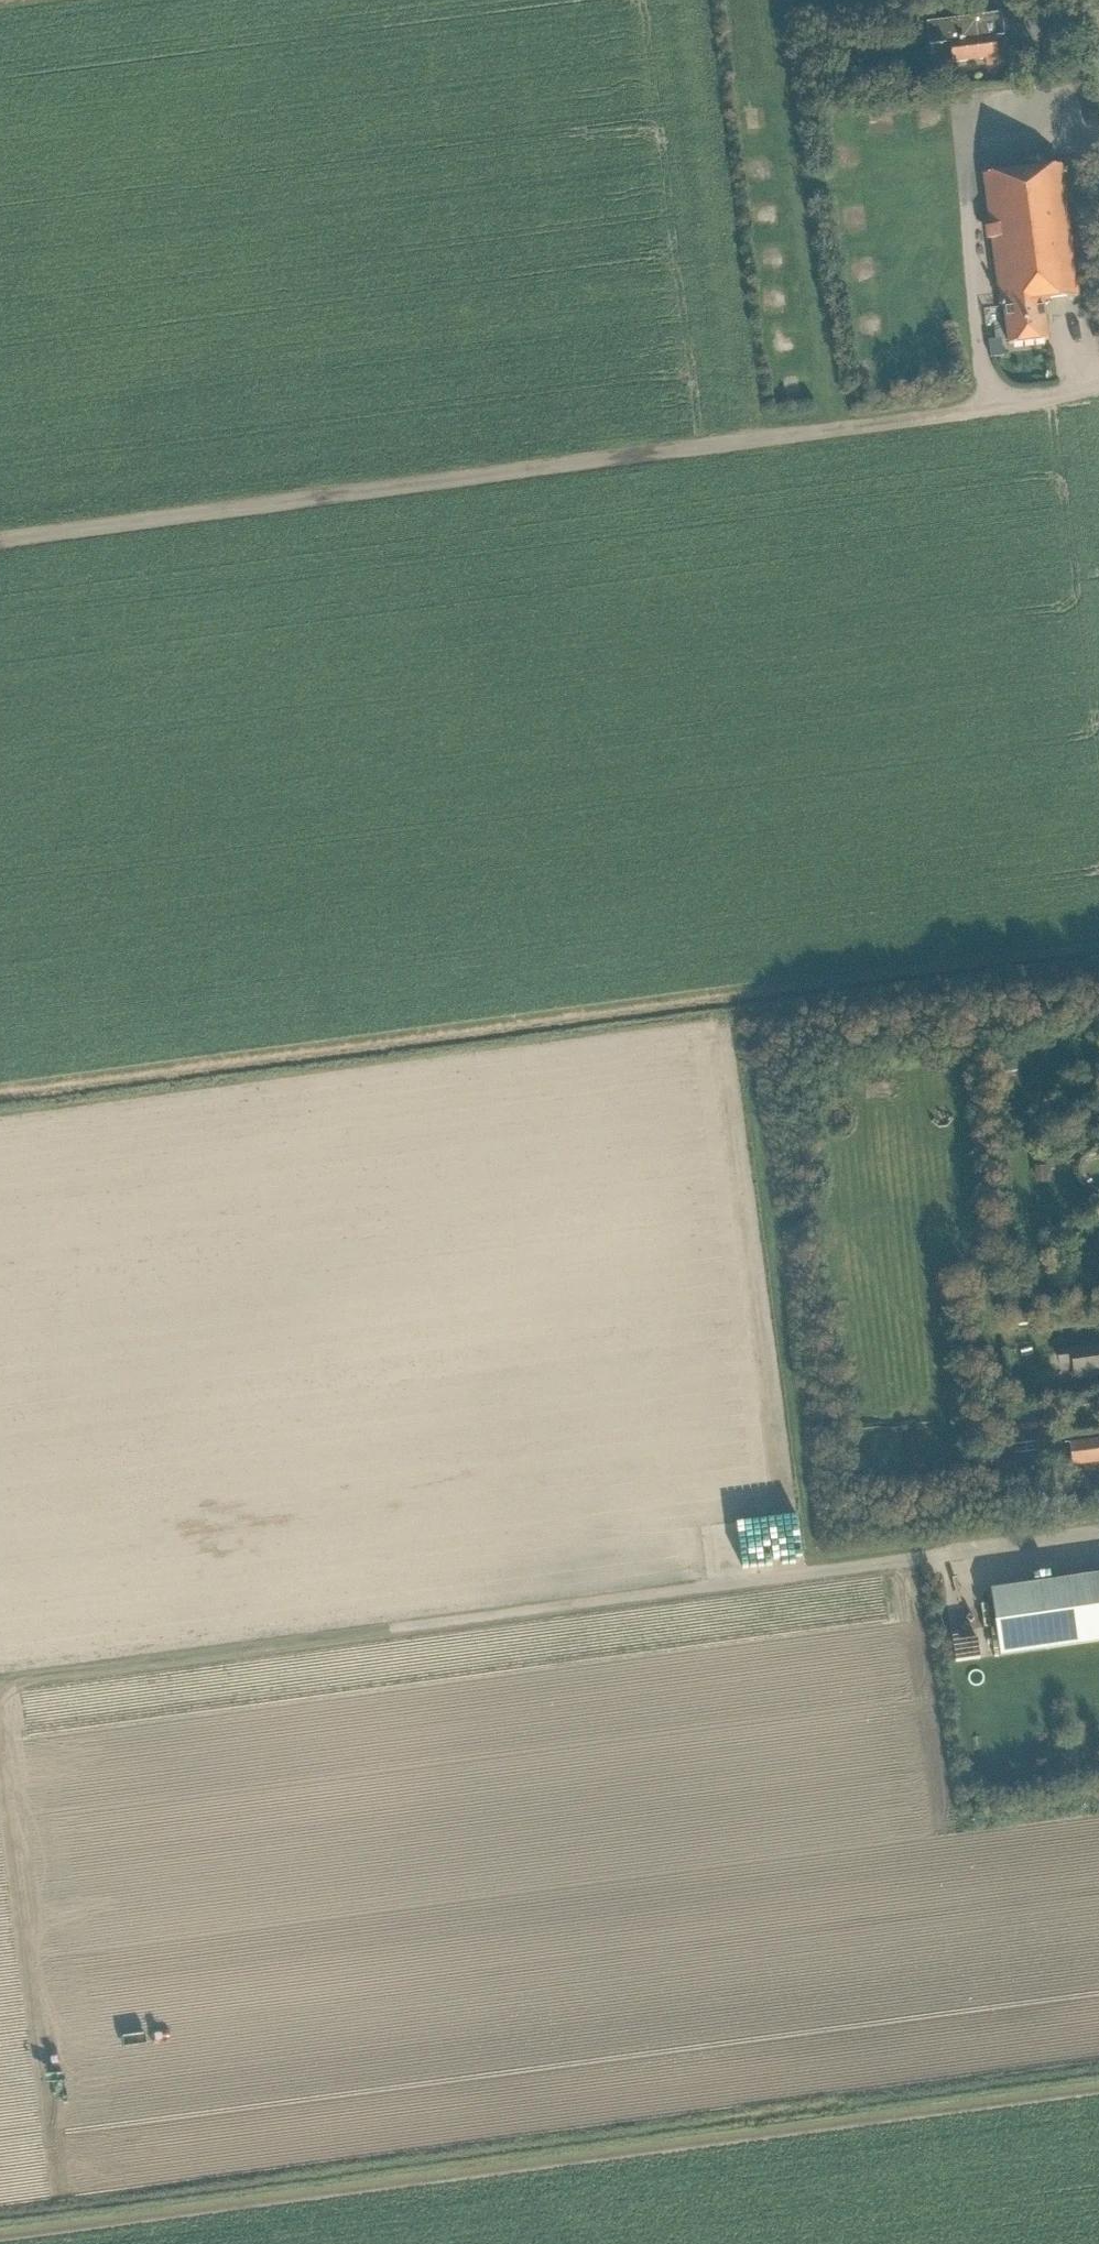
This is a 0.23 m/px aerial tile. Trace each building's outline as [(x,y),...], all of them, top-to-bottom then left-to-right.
[(1067,1),(1060,1),(1062,15),(1069,14),(1067,1)] [(894,10),(878,12),(879,25),(896,23),(894,10)] [(1003,11),(926,20),(929,43),(951,40),(953,61),(986,57),(987,63),(1000,62),(997,34),(1006,33),(1003,11)] [(1002,306),(1044,301),(1078,296),(1061,165),(985,175),(1002,306)] [(1044,301),(1002,306),(1002,308),(1005,308),(1009,345),(1049,340),(1044,301)] [(1017,1062),(1006,1062),(1006,1071),(1017,1071),(1017,1062)] [(1057,1349),(1059,1366),(1072,1364),(1073,1377),(1076,1377),(1078,1380),(1097,1377),(1096,1374),(1098,1373),(1098,1343),(1057,1349)] [(1070,1442),(1073,1466),(1098,1462),(1098,1438),(1070,1442)] [(991,1590),(1000,1655),(1098,1642),(1098,1572),(991,1590)]
